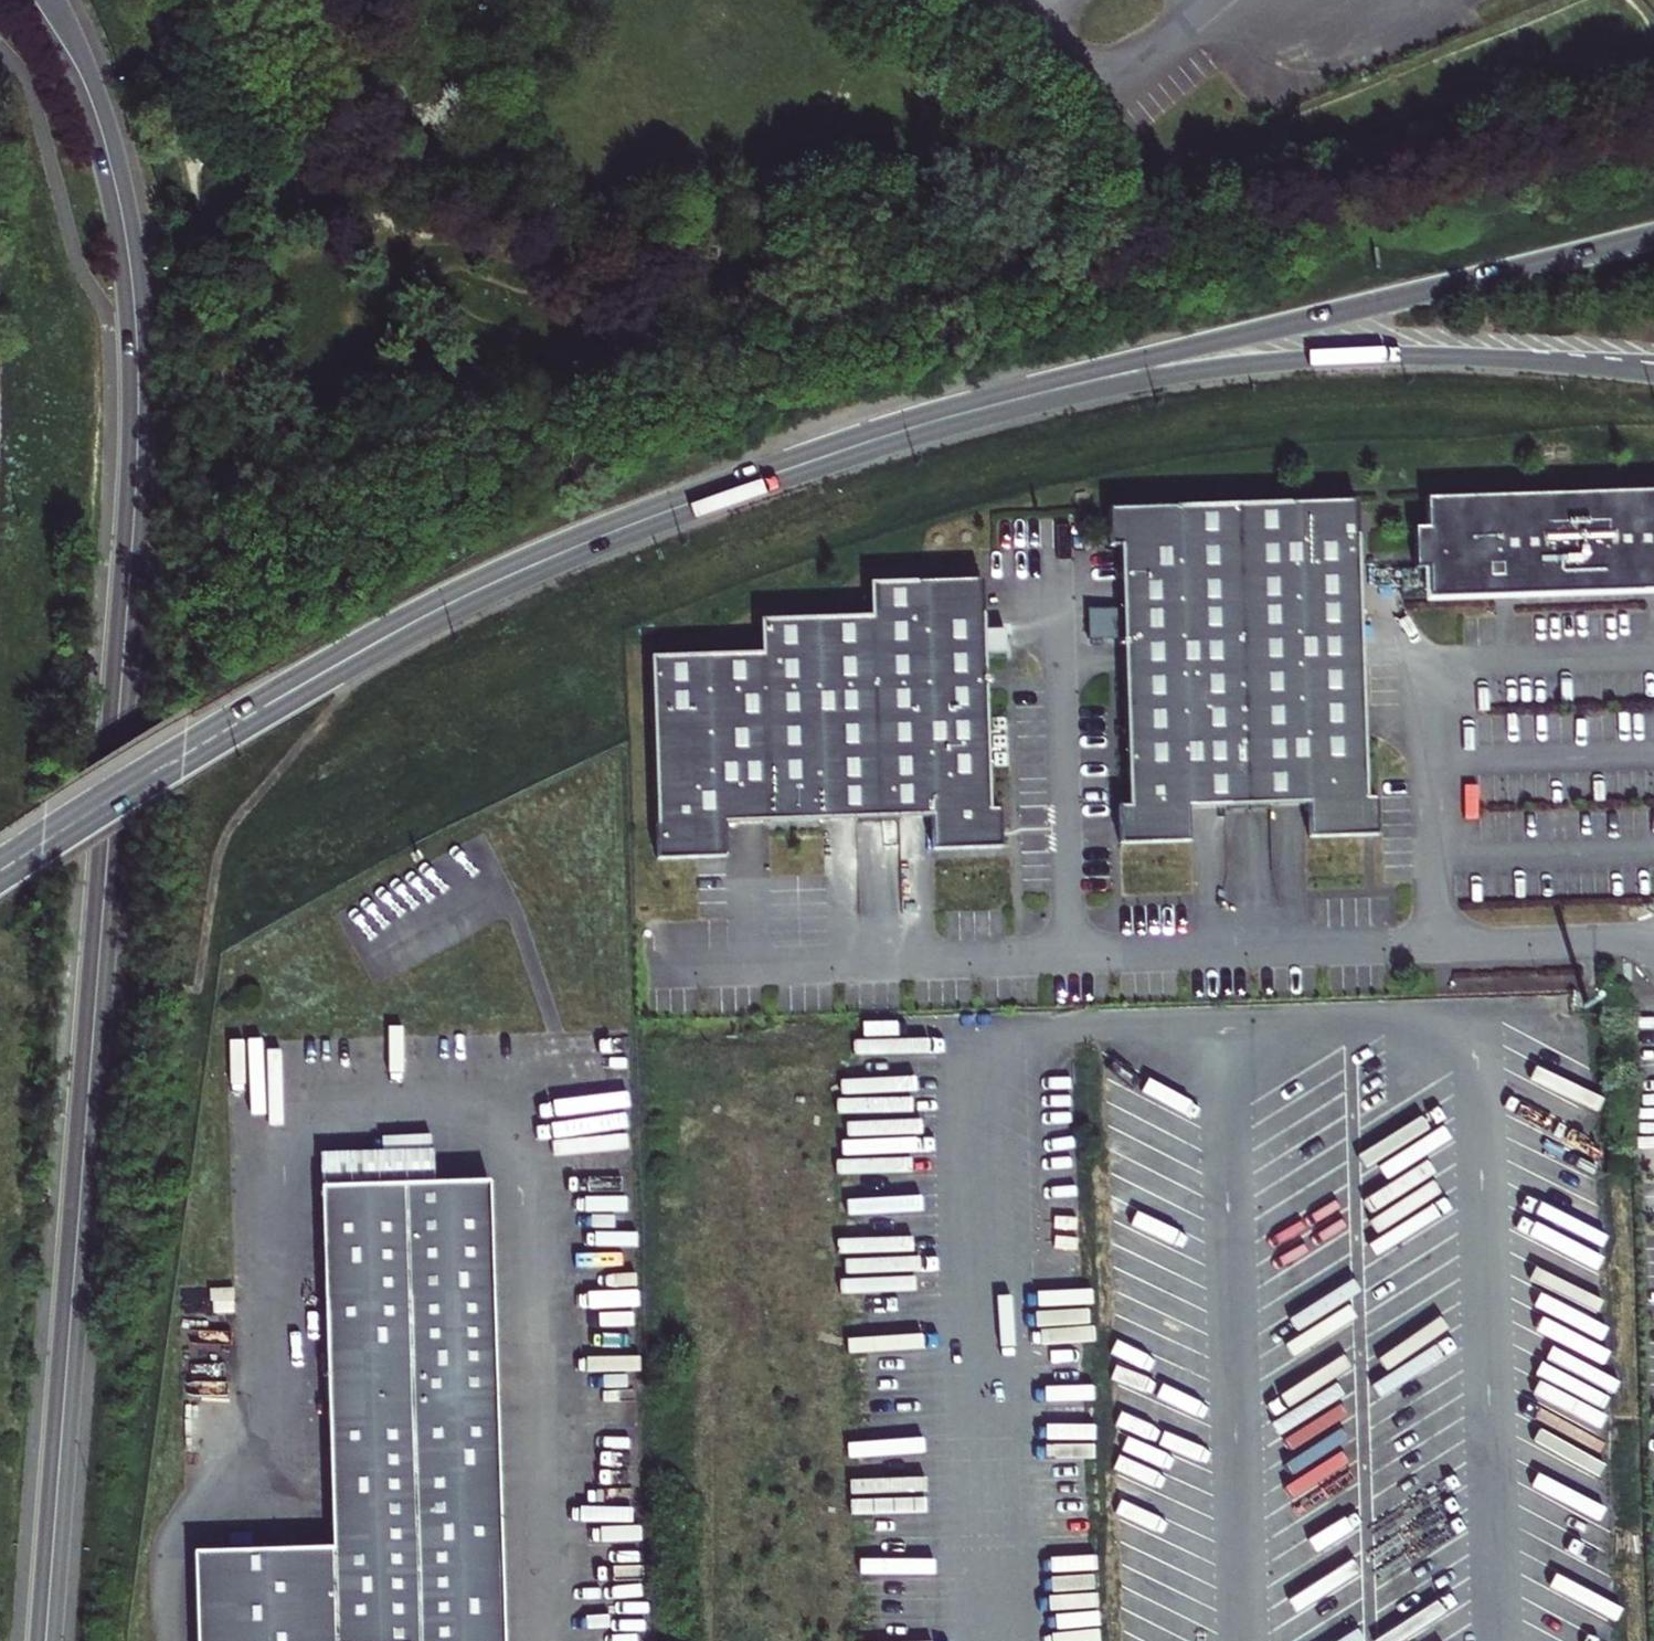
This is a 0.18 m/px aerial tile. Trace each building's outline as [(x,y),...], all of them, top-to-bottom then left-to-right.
[(1427,501),(1428,529),(1413,530),(1415,569),(1429,568),(1430,598),(1653,590),(1653,492),(1427,501)] [(1358,501),(1107,507),(1108,547),(1120,547),(1127,808),(1117,808),(1118,845),(1184,843),(1183,806),(1308,802),(1308,838),(1376,836),(1375,801),(1365,801),(1358,501)] [(647,655),(653,856),(721,854),(720,823),(931,817),(932,851),(999,849),(998,811),(986,811),(980,580),(867,583),(868,616),(758,619),(759,652),(647,655)] [(1107,613),(1107,634),(1122,634),(1122,613),(1107,613)] [(559,1137),(634,1136),(634,1118),(558,1119),(559,1137)] [(433,1150),(319,1154),(320,1187),(434,1184),(433,1150)] [(490,1182),(434,1184),(320,1187),(331,1548),(193,1553),(196,1640),(504,1640),(490,1182)]
